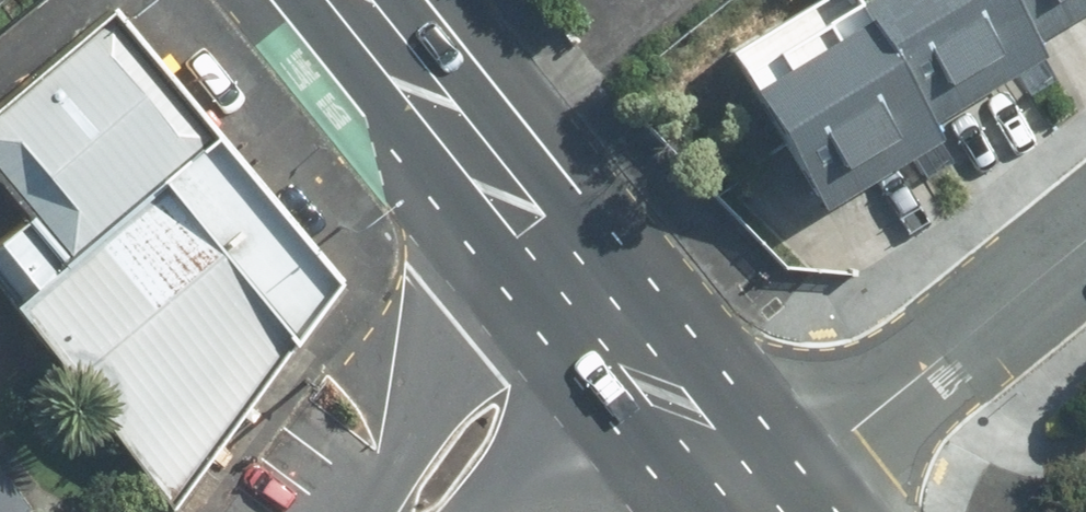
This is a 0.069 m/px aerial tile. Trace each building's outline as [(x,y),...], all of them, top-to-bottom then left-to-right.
[(96,0),(64,0),(0,49),(0,147),(41,199),(172,97),(96,0)] [(948,79),(997,41),(1006,53),(1060,12),(1053,2),(1051,0),(884,0),(948,79)] [(763,99),(825,179),(877,138),(889,154),(944,111),(934,99),(868,17),(763,99)] [(136,152),(0,266),(0,268),(137,438),(243,278),(136,152)] [(0,447),(0,511),(48,511),(0,447)]
